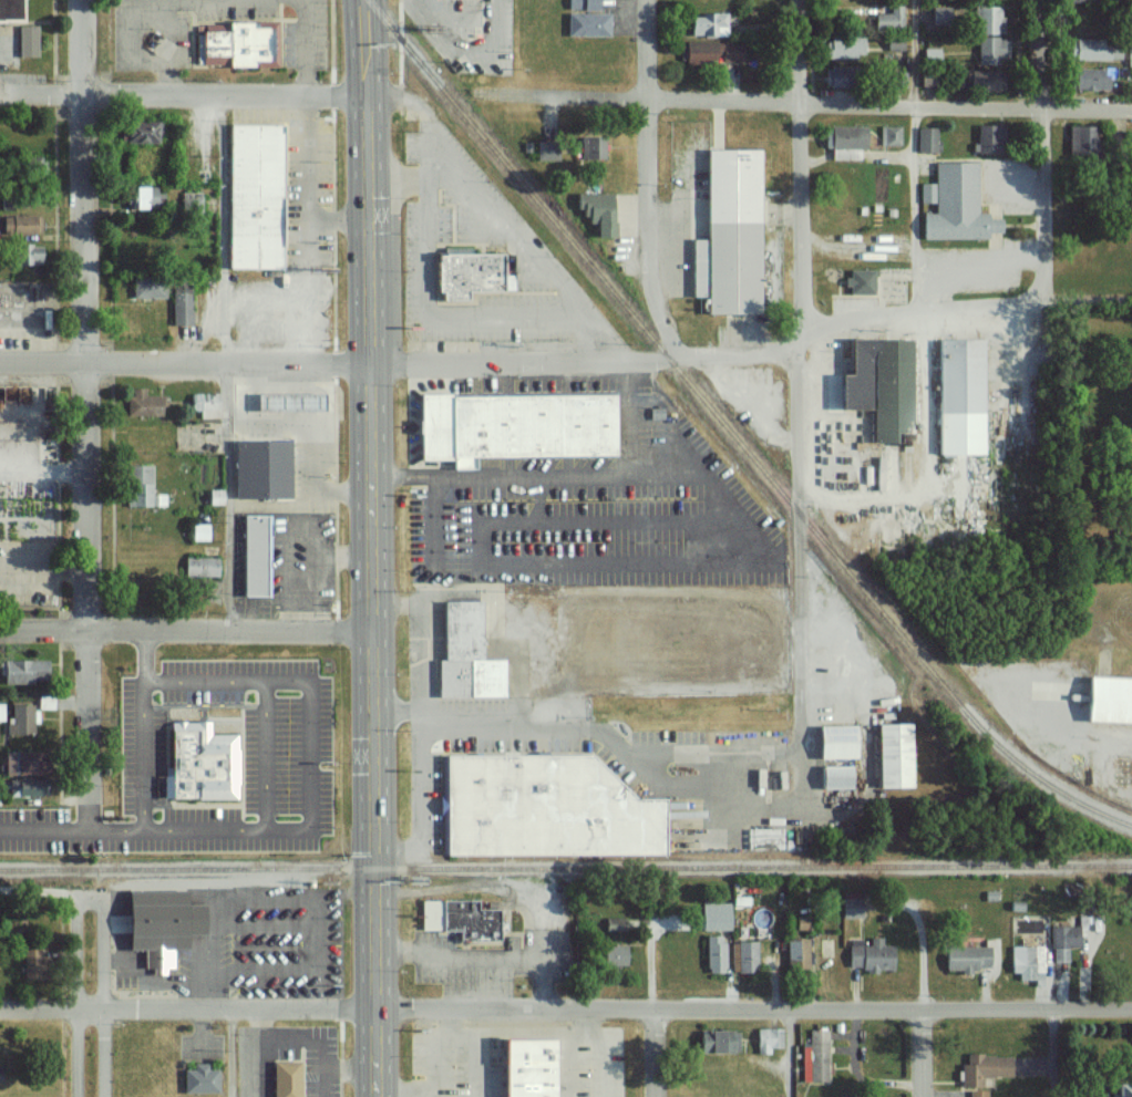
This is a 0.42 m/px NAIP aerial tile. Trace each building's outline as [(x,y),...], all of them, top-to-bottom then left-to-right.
[(19,18),(18,0),(0,0),(0,19),(19,18)] [(567,10),(596,9),(596,0),(567,0),(567,10)] [(903,5),(890,5),(889,13),(873,12),(873,27),(902,27),(903,5)] [(948,18),(949,7),(933,6),(932,17),(948,18)] [(975,34),(1003,34),(1003,17),(999,17),(999,6),(975,6),(975,34)] [(565,36),(607,36),(607,13),(566,13),(565,36)] [(725,14),(687,14),(687,36),(726,35),(725,14)] [(231,23),(256,22),(257,28),(271,27),(272,65),(207,68),(206,33),(231,33),(231,23)] [(18,56),(36,56),(35,25),(17,25),(18,56)] [(976,65),(1003,64),(1003,36),(975,37),(976,65)] [(823,57),(861,56),(861,37),(822,38),(823,57)] [(1069,61),(1118,61),(1118,40),(1069,40),(1069,61)] [(681,64),(741,64),(741,43),(681,43),(681,64)] [(939,62),(939,48),(922,49),(922,62),(939,62)] [(988,87),(990,71),(969,69),(967,85),(988,87)] [(1068,70),(1068,90),(1108,89),(1108,69),(1068,70)] [(824,86),(840,87),(840,72),(824,71),(824,86)] [(890,88),(905,87),(905,72),(889,72),(890,88)] [(935,73),(920,72),(919,85),(935,85),(935,73)] [(160,122),(120,121),(119,142),(160,143),(160,122)] [(974,153),(1001,153),(1001,124),(974,124),(974,153)] [(279,125),(227,125),(227,268),(279,268),(279,125)] [(863,125),(822,126),(823,149),(863,148),(863,125)] [(880,145),(900,145),(899,125),(880,126),(880,145)] [(1091,125),(1067,125),(1067,159),(1091,159),(1091,125)] [(938,128),(915,128),(915,152),(938,152),(938,128)] [(580,136),(579,158),(602,159),(602,137),(580,136)] [(690,299),(699,299),(699,314),(759,317),(764,148),(708,146),(704,241),(691,241),(690,299)] [(557,160),(557,149),(536,148),(536,160),(557,160)] [(19,157),(19,176),(43,176),(43,157),(19,157)] [(975,162),(935,162),(935,184),(920,184),(920,207),(934,207),(934,211),(923,211),(923,235),(997,235),(997,215),(976,215),(975,162)] [(155,208),(154,186),(129,187),(130,209),(155,208)] [(183,211),(200,211),(200,193),(183,193),(183,211)] [(609,237),(609,193),(574,193),(574,210),(582,210),(583,224),(592,224),(592,237),(609,237)] [(1,216),(1,234),(40,233),(40,215),(1,216)] [(42,244),(10,245),(10,265),(42,265),(42,244)] [(512,275),(502,275),(502,253),(435,253),(434,303),(464,303),(464,292),(512,292),(512,275)] [(873,294),(873,270),(846,269),(846,294),(873,294)] [(131,276),(131,298),(164,298),(164,276),(131,276)] [(172,324),(191,324),(191,277),(172,277),(172,324)] [(855,339),(878,339),(878,342),(879,353),(877,353),(877,359),(874,358),(875,411),(845,412),(844,375),(856,375),(855,339)] [(878,342),(916,341),(917,442),(879,444),(879,353),(878,342)] [(941,341),(988,341),(988,414),(943,415),(941,341)] [(127,416),(162,415),(161,395),(143,395),(143,388),(126,388),(127,416)] [(217,418),(217,393),(190,393),(190,409),(200,410),(200,417),(217,418)] [(319,393),(253,394),(253,412),(320,410),(319,393)] [(422,393),(456,393),(456,397),(618,395),(619,456),(478,458),(478,469),(459,469),(457,459),(423,459),(422,393)] [(943,415),(943,458),(989,458),(988,414),(943,415)] [(237,439),(237,499),(295,498),(294,438),(237,439)] [(152,495),(152,465),(124,465),(124,507),(164,507),(164,495),(152,495)] [(876,489),(884,489),(885,467),(876,467),(876,489)] [(224,489),(207,490),(207,504),(225,504),(224,489)] [(240,515),(240,596),(267,596),(267,515),(240,515)] [(210,523),(191,524),(191,540),(211,539),(210,523)] [(216,576),(216,558),(184,557),(184,575),(216,576)] [(505,659),(482,659),(481,601),(441,601),(442,660),(436,660),(436,697),(506,696),(505,659)] [(0,660),(0,684),(44,684),(44,660),(0,660)] [(1131,723),(1131,678),(1084,677),(1083,721),(1131,723)] [(34,705),(13,705),(13,717),(6,718),(6,734),(34,733),(34,705)] [(175,725),(178,725),(178,723),(188,723),(188,725),(199,724),(199,722),(213,722),(213,736),(241,735),(241,749),(244,749),(244,786),(241,786),(241,801),(202,801),(202,797),(167,798),(166,776),(168,776),(168,769),(175,769),(175,725)] [(874,724),(876,788),(909,788),(908,724),(874,724)] [(852,725),(815,726),(815,759),(853,759),(852,725)] [(3,775),(34,775),(34,752),(3,752),(3,775)] [(449,755),(597,754),(641,800),(670,800),(670,856),(447,852),(449,755)] [(849,766),(818,767),(818,789),(849,788),(849,766)] [(39,779),(7,779),(7,796),(39,796),(39,779)] [(423,901),(478,900),(478,909),(500,909),(501,940),(460,941),(460,930),(424,931),(423,901)] [(731,903),(701,902),(701,930),(730,930),(731,903)] [(842,918),(860,917),(859,905),(841,906),(842,918)] [(623,916),(604,917),(605,933),(623,932),(623,916)] [(795,928),(807,929),(808,918),(795,917),(795,928)] [(1070,961),(1069,947),(1079,947),(1079,926),(1051,926),(1051,962),(1070,961)] [(705,971),(723,971),(724,935),(706,935),(705,971)] [(849,967),(863,966),(863,971),(891,970),(890,945),(881,946),(881,937),(869,937),(869,942),(848,942),(849,967)] [(808,967),(807,938),(785,938),(786,968),(808,967)] [(756,941),(731,941),(731,972),(756,971),(756,941)] [(156,942),(165,942),(165,946),(172,946),(173,965),(146,967),(145,948),(157,948),(156,942)] [(601,964),(625,965),(625,946),(602,945),(601,964)] [(1018,978),(1041,979),(1042,946),(1010,945),(1010,972),(1018,972),(1018,978)] [(944,971),(976,971),(976,967),(989,967),(989,946),(944,946),(944,971)] [(25,950),(40,949),(40,963),(45,963),(45,975),(41,975),(41,979),(25,979),(25,950)] [(782,1027),(755,1028),(756,1053),(770,1053),(770,1047),(783,1047),(782,1027)] [(736,1051),(736,1029),(696,1029),(696,1052),(736,1051)] [(802,1043),(801,1081),(827,1081),(828,1030),(810,1029),(809,1044),(802,1043)] [(557,1039),(559,1096),(510,1096),(507,1038),(522,1038),(522,1042),(557,1039)] [(981,1086),(981,1077),(1009,1077),(1009,1054),(965,1054),(965,1063),(958,1063),(958,1086),(981,1086)] [(302,1063),(301,1096),(274,1096),(275,1062),(302,1063)] [(196,1064),(208,1063),(209,1069),(217,1069),(218,1091),(187,1094),(186,1073),(196,1072),(196,1064)] [(1111,1082),(1111,1096),(1131,1096),(1131,1083),(1111,1082)]
